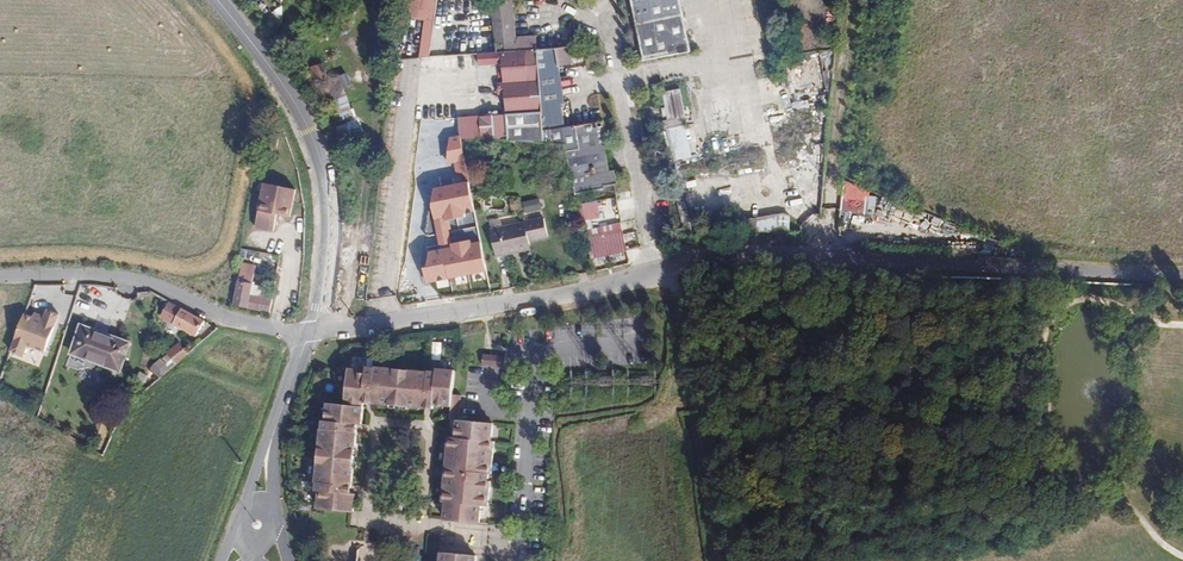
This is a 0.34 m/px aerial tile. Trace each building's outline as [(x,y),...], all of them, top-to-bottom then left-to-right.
[(401,18),(426,21),(420,57),(429,57),(439,0),(408,0),(401,18)] [(691,0),(643,0),(648,30),(652,56),(655,60),(700,52),(691,0)] [(527,38),(523,1),(504,2),(508,44),(516,43),(517,53),(548,51),(547,37),(527,38)] [(582,127),(579,102),(575,102),(567,49),(548,51),(553,108),(559,108),(562,129),(582,127)] [(354,72),(349,56),(319,65),(324,81),(354,72)] [(363,118),(347,76),(323,84),(336,120),(344,143),(361,138),(362,143),(376,138),(372,124),(375,124),(372,115),(363,118)] [(676,82),(678,99),(678,106),(669,107),(662,108),(664,129),(689,127),(703,126),(702,125),(701,107),(697,77),(676,78),(676,82)] [(826,147),(834,92),(816,93),(817,138),(813,138),(813,149),(826,147)] [(562,129),(559,108),(553,108),(553,112),(557,130),(562,129)] [(557,130),(553,112),(518,117),(519,126),(515,127),(516,141),(522,142),(563,146),(562,129),(557,130)] [(620,175),(616,150),(621,149),(617,122),(582,127),(562,129),(563,146),(579,147),(587,196),(607,193),(607,190),(626,186),(624,175),(620,175)] [(521,153),(522,142),(516,141),(498,139),(497,151),(521,153)] [(297,217),(303,190),(272,183),(262,229),(280,233),(283,215),(297,217)] [(874,216),(876,202),(852,199),(850,213),(874,216)] [(760,221),(748,221),(743,221),(743,231),(750,231),(763,232),(802,234),(804,219),(798,216),(783,219),(768,221),(760,221)] [(558,244),(553,224),(534,228),(538,249),(558,244)] [(621,224),(586,231),(591,260),(627,252),(621,224)] [(538,249),(534,228),(501,233),(505,261),(539,255),(538,249)] [(271,296),(260,293),(265,274),(249,270),(241,307),(267,313),(271,296)] [(209,321),(190,311),(170,301),(163,314),(203,333),(209,321)] [(46,353),(60,314),(48,309),(45,317),(24,310),(9,352),(25,358),(29,347),(46,353)] [(122,371),(132,344),(79,326),(75,337),(93,343),(90,352),(108,358),(107,361),(105,365),(122,371)] [(90,352),(93,343),(75,337),(69,353),(105,365),(107,361),(108,358),(90,352)] [(173,369),(197,348),(193,343),(186,349),(183,345),(166,361),(173,369)] [(508,358),(487,356),(486,366),(507,369),(508,358)] [(432,374),(378,369),(378,371),(370,370),(369,373),(353,371),(349,407),(331,405),(330,422),(326,422),(326,430),(324,430),(319,485),(321,485),(320,493),(322,493),(321,510),(358,514),(360,496),(355,496),(362,425),(366,426),(368,404),(439,411),(440,407),(455,408),(454,420),(461,421),(459,439),(452,438),(445,504),(449,504),(447,521),(484,525),(486,506),(493,507),(495,483),(493,483),(494,475),(496,475),(499,443),(495,443),(497,425),(463,421),(464,419),(466,398),(457,397),(459,372),(441,370),(441,372),(432,371),(432,374)] [(453,537),(442,536),(442,546),(452,547),(453,537)] [(443,553),(443,560),(481,560),(481,556),(443,553)]
